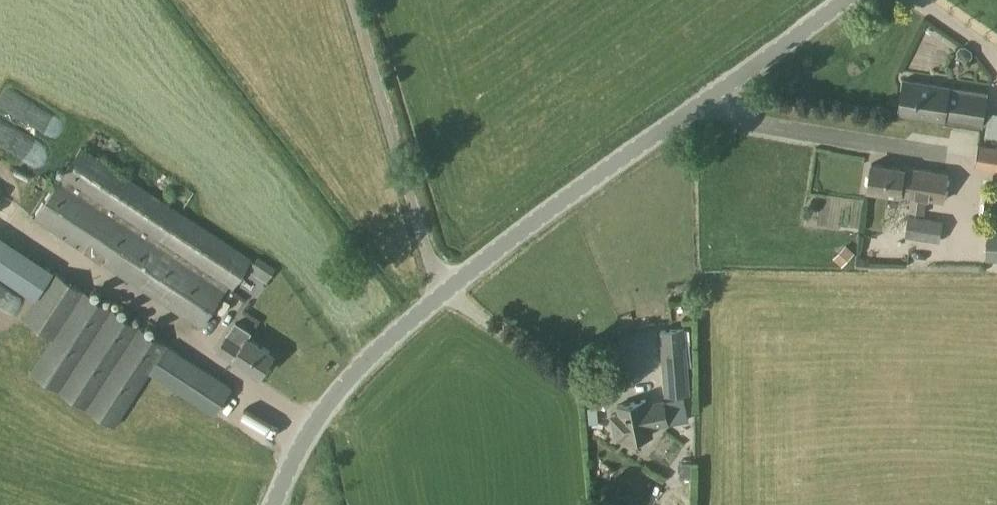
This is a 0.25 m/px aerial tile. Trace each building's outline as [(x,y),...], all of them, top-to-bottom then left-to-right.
[(898,113),(982,126),(987,92),(903,79),(898,113)] [(234,289),(253,259),(81,146),(34,219),(101,262),(201,328),(229,286),(234,289)] [(978,146),(975,165),(996,169),(996,149),(978,146)] [(912,196),(910,212),(923,214),(925,198),(943,201),(947,173),(902,167),(902,169),(871,165),(867,190),(912,196)] [(836,226),(850,228),(852,211),(838,209),(836,226)] [(939,240),(942,221),(909,216),(906,235),(939,240)] [(988,231),(987,259),(996,260),(996,232),(988,231)] [(852,237),(853,251),(869,250),(869,236),(852,237)] [(831,260),(845,257),(843,245),(828,248),(831,260)] [(27,249),(22,258),(51,274),(56,264),(27,249)] [(270,279),(277,268),(259,256),(251,268),(270,279)] [(152,370),(215,411),(232,388),(55,269),(23,318),(53,338),(30,371),(115,428),(152,370)] [(270,290),(259,299),(268,309),(279,301),(270,290)] [(219,318),(200,338),(208,345),(226,325),(219,318)] [(260,375),(274,355),(245,336),(248,331),(235,322),(217,350),(233,360),(234,358),(260,375)] [(666,395),(690,393),(685,329),(661,331),(666,395)] [(668,424),(664,400),(646,404),(645,400),(618,405),(619,414),(611,416),(614,430),(610,436),(616,440),(624,438),(625,440),(653,435),(651,427),(668,424)] [(682,479),(681,463),(670,464),(671,479),(682,479)]
